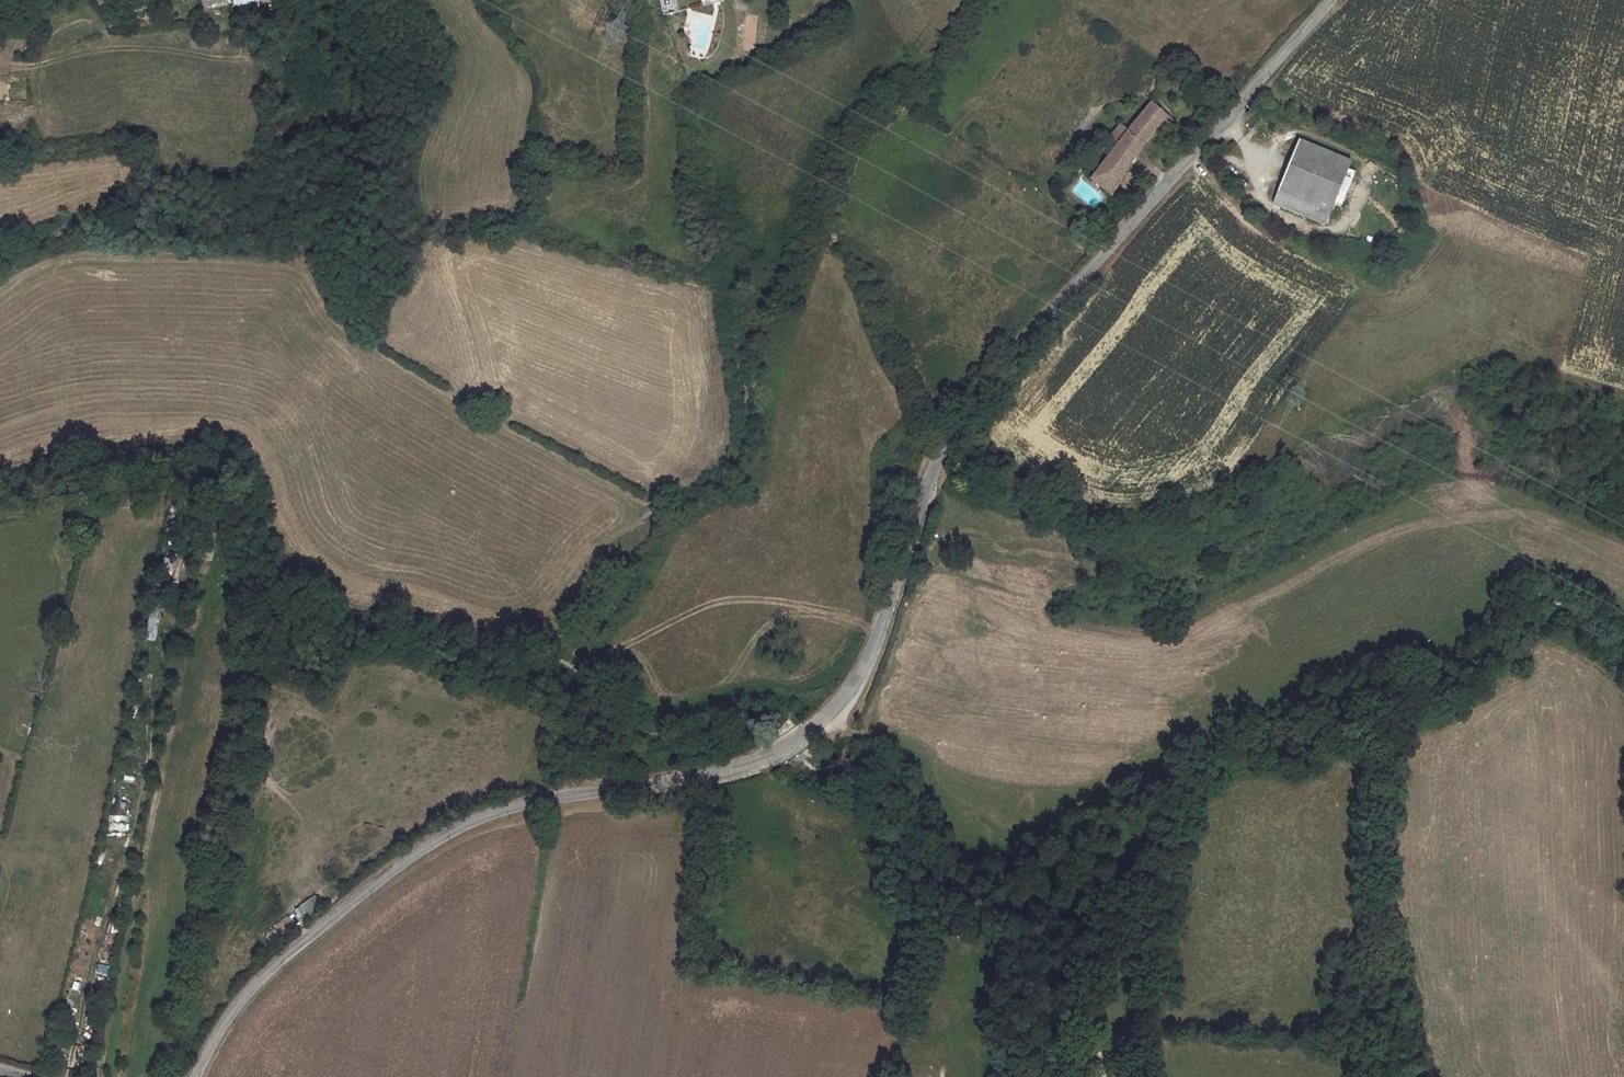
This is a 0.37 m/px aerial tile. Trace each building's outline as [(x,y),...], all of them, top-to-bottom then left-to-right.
[(1094,178),(1115,192),(1162,122),(1174,129),(1181,118),(1149,98),(1128,129),(1120,123),(1110,138),(1117,143),(1094,178)] [(1330,209),(1354,158),(1303,135),(1280,184),(1330,209)] [(152,717),(152,699),(143,699),(143,717),(152,717)] [(315,895),(293,911),(301,921),(322,904),(315,895)]
